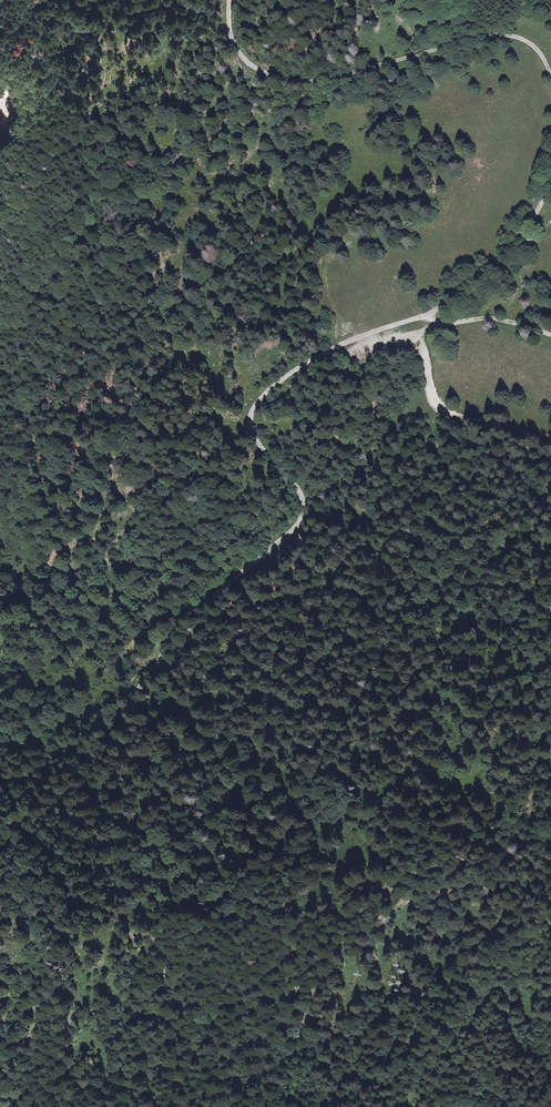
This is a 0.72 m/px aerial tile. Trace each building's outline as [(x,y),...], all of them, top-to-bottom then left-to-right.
[(374,379),(369,373),(361,380),(367,385),(374,379)]
